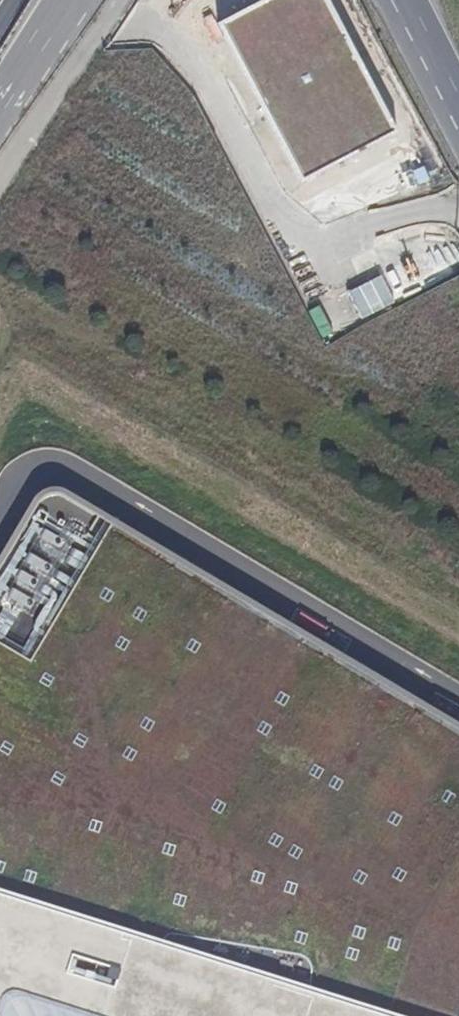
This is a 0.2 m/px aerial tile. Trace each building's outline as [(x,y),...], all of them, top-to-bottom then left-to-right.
[(287,29),(318,28),(317,0),(287,0),(287,29)] [(386,159),(382,146),(347,157),(351,170),(386,159)] [(360,188),(333,194),(336,206),(363,201),(360,188)] [(444,248),(337,296),(350,325),(457,277),(444,248)] [(432,297),(387,318),(400,347),(446,326),(432,297)] [(450,309),(458,334),(458,306),(450,309)] [(237,385),(264,386),(265,335),(238,334),(237,385)] [(265,344),(264,409),(315,410),(316,344),(265,344)] [(58,490),(37,503),(0,565),(0,1015),(458,1015),(458,729),(58,490)]
